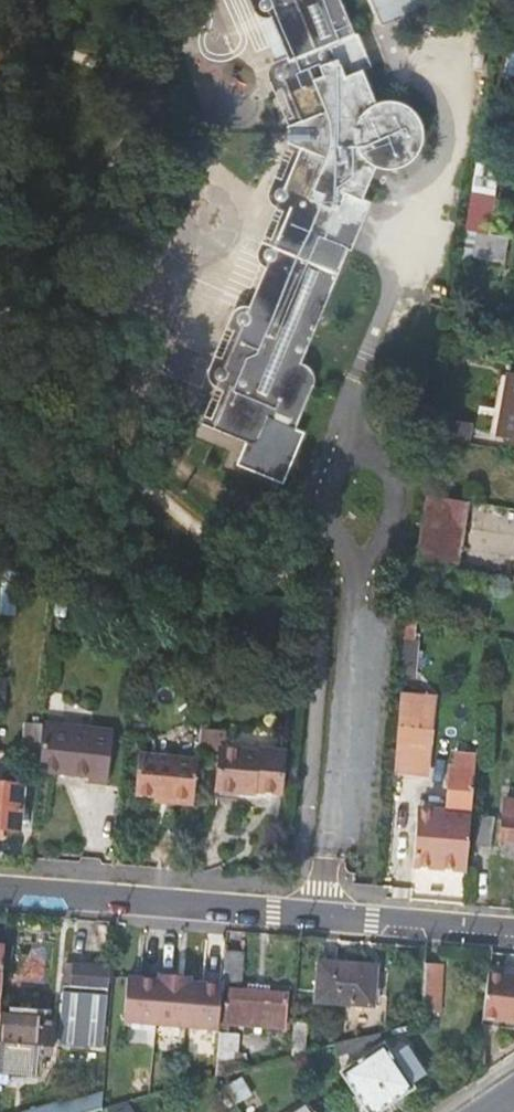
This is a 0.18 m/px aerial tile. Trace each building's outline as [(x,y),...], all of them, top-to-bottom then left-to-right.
[(212,426),(217,430),(251,443),(260,442),(261,439),(269,419),(274,405),(303,416),(314,389),(314,382),(312,377),(309,372),(306,367),(301,363),(344,249),(338,246),(356,200),(363,203),(375,169),(380,171),(389,171),(398,169),(405,167),(412,161),(419,155),(423,144),(424,137),(425,128),(419,118),(415,110),(409,105),(404,102),(397,99),(389,98),(376,99),(364,73),(358,75),(345,43),(357,38),(339,0),(258,0),(256,3),(256,6),(257,9),(260,12),(264,14),(270,12),(290,61),(289,63),(285,63),(280,65),(277,68),(276,71),(277,75),(280,79),(286,82),(302,121),(288,127),(287,127),(284,131),(284,135),(285,140),(288,144),(289,144),(302,150),(287,183),(283,183),(281,184),(277,186),(276,190),(277,195),(279,198),(292,206),(276,247),(272,246),(268,246),(265,248),(263,251),(262,254),(264,259),(268,263),(248,310),(244,309),(240,310),(237,312),(236,315),(236,320),(238,324),(242,327),(227,365),(223,364),(219,363),(216,365),(213,368),(212,371),(213,374),(215,379),(228,384),(212,426)] [(421,7),(418,0),(370,0),(380,24),(421,7)] [(360,36),(357,38),(345,43),(358,75),(364,73),(373,69),(360,36)] [(471,191),(496,196),(501,168),(475,163),(471,191)] [(490,236),(496,196),(471,191),(467,225),(466,232),(476,233),(490,236)] [(367,205),(363,203),(356,200),(338,246),(344,249),(348,251),(367,205)] [(464,243),(474,245),(476,233),(466,232),(464,243)] [(504,262),(508,239),(490,236),(476,233),(474,245),(472,257),(504,262)] [(493,429),(502,430),(513,371),(504,370),(493,429)] [(502,430),(513,433),(513,372),(513,371),(502,430)] [(200,421),(212,426),(228,384),(215,379),(212,388),(200,421)] [(298,430),(303,416),(274,405),(269,419),(298,430)] [(441,417),(437,437),(467,442),(470,422),(441,417)] [(446,571),(457,502),(423,496),(416,545),(412,565),(446,571)] [(454,573),(465,503),(457,502),(446,571),(454,573)] [(413,639),(414,621),(404,620),(403,633),(402,638),(413,639)] [(414,678),(417,639),(413,639),(402,638),(399,677),(414,678)] [(426,777),(432,694),(400,692),(394,774),(421,776),(426,777)] [(111,731),(42,725),(38,769),(89,774),(89,779),(107,781),(111,731)] [(26,744),(0,741),(0,760),(24,762),(26,744)] [(277,791),(280,750),(259,749),(259,752),(219,749),(216,790),(256,793),(256,789),(277,791)] [(466,870),(475,755),(456,753),(454,768),(450,768),(447,811),(446,811),(445,819),(418,817),(414,866),(466,870)] [(168,802),(194,804),(198,761),(139,756),(136,794),(168,798),(168,802)] [(0,784),(0,827),(18,829),(22,786),(0,784)] [(503,800),(499,839),(513,840),(513,801),(503,800)] [(446,811),(418,808),(418,817),(445,819),(446,811)] [(494,817),(479,817),(477,843),(492,844),(494,817)] [(241,955),(225,952),(222,981),(239,982),(241,955)] [(371,1005),(373,966),(318,961),(314,1001),(371,1005)] [(103,1042),(110,968),(65,963),(59,1038),(103,1042)] [(422,966),(420,999),(419,1012),(438,1013),(441,967),(422,966)] [(123,1022),(218,1029),(222,985),(190,983),(191,977),(159,975),(159,980),(127,977),(123,1022)] [(486,975),(480,1020),(513,1024),(513,979),(486,975)] [(228,990),(227,1007),(222,1007),(221,1024),(282,1029),(284,995),(228,990)] [(0,1015),(0,1072),(16,1073),(15,1078),(25,1078),(25,1074),(37,1074),(38,1064),(47,1065),(50,1026),(42,1025),(43,1019),(0,1015)] [(303,1026),(291,1025),(289,1058),(301,1054),(303,1026)] [(239,1036),(218,1034),(215,1078),(244,1070),(242,1063),(241,1054),(238,1054),(239,1036)] [(379,1046),(340,1073),(365,1111),(377,1111),(410,1089),(407,1085),(421,1075),(403,1049),(388,1059),(379,1046)] [(57,1103),(24,1111),(60,1111),(57,1103)]
